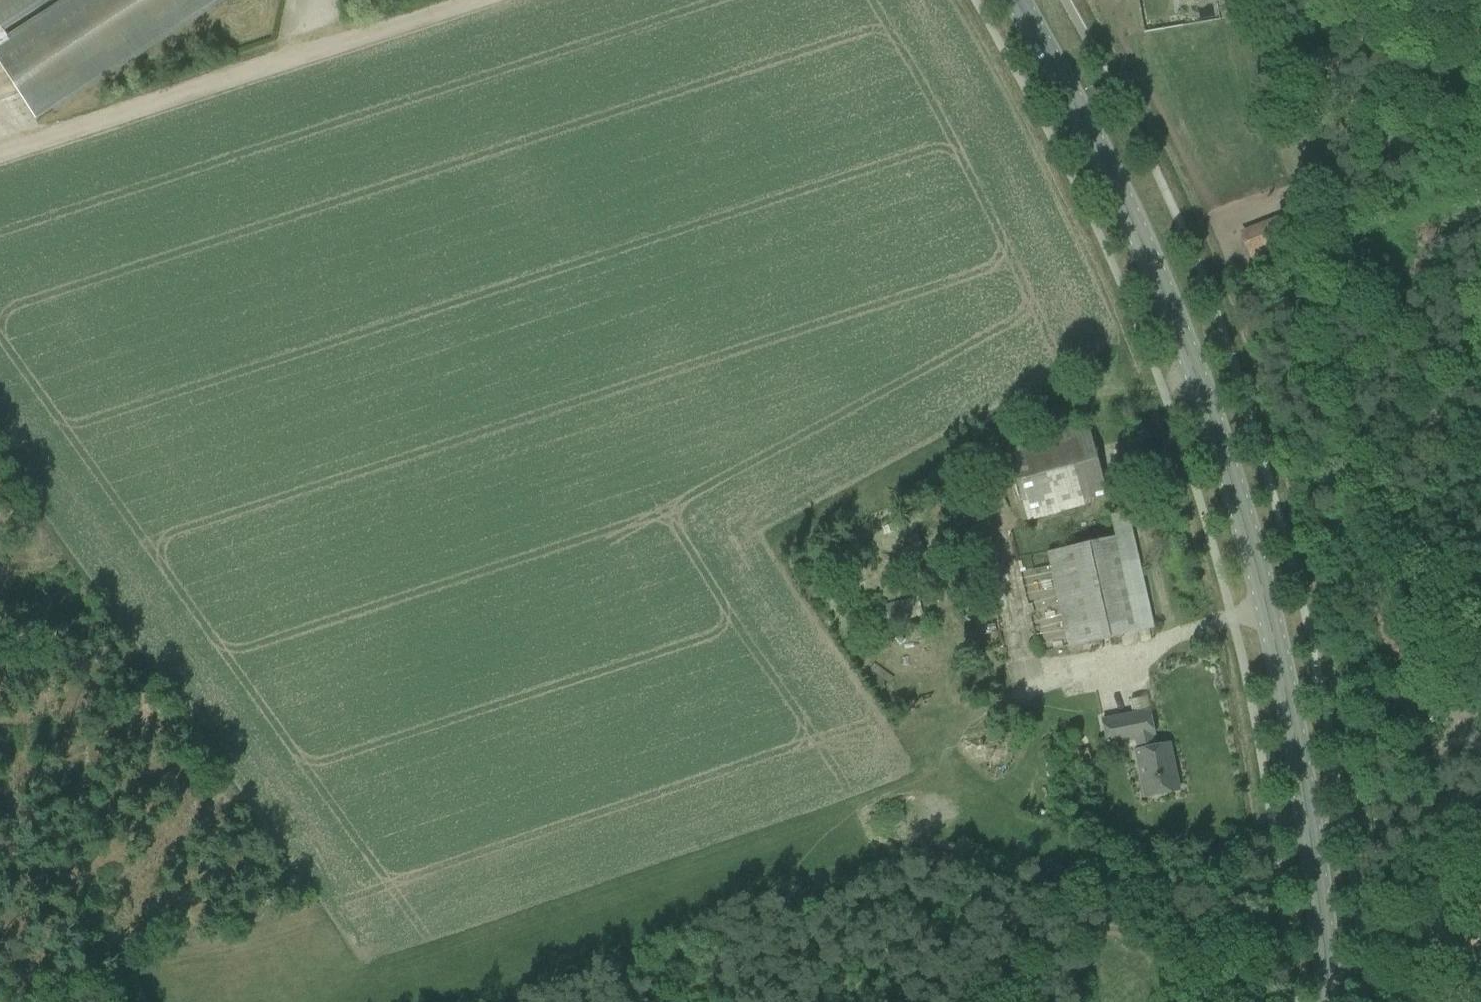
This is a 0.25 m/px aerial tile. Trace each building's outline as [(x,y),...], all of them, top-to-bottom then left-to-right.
[(35,122),(52,110),(55,113),(228,0),(0,0),(0,66),(35,122)] [(1283,216),(1240,232),(1251,262),(1295,245),(1283,216)] [(1086,420),(1004,443),(1025,520),(1107,497),(1086,420)] [(1126,512),(1111,516),(1115,536),(1048,551),(1069,646),(1152,628),(1126,512)] [(884,604),(889,624),(921,615),(916,597),(898,602),(898,600),(884,604)] [(1006,615),(989,615),(989,636),(1006,636),(1006,615)] [(890,715),(902,711),(892,681),(880,685),(890,715)] [(1149,710),(1129,714),(1102,720),(1108,748),(1135,743),(1146,796),(1178,790),(1169,743),(1153,746),(1151,735),(1154,734),(1149,710)]
